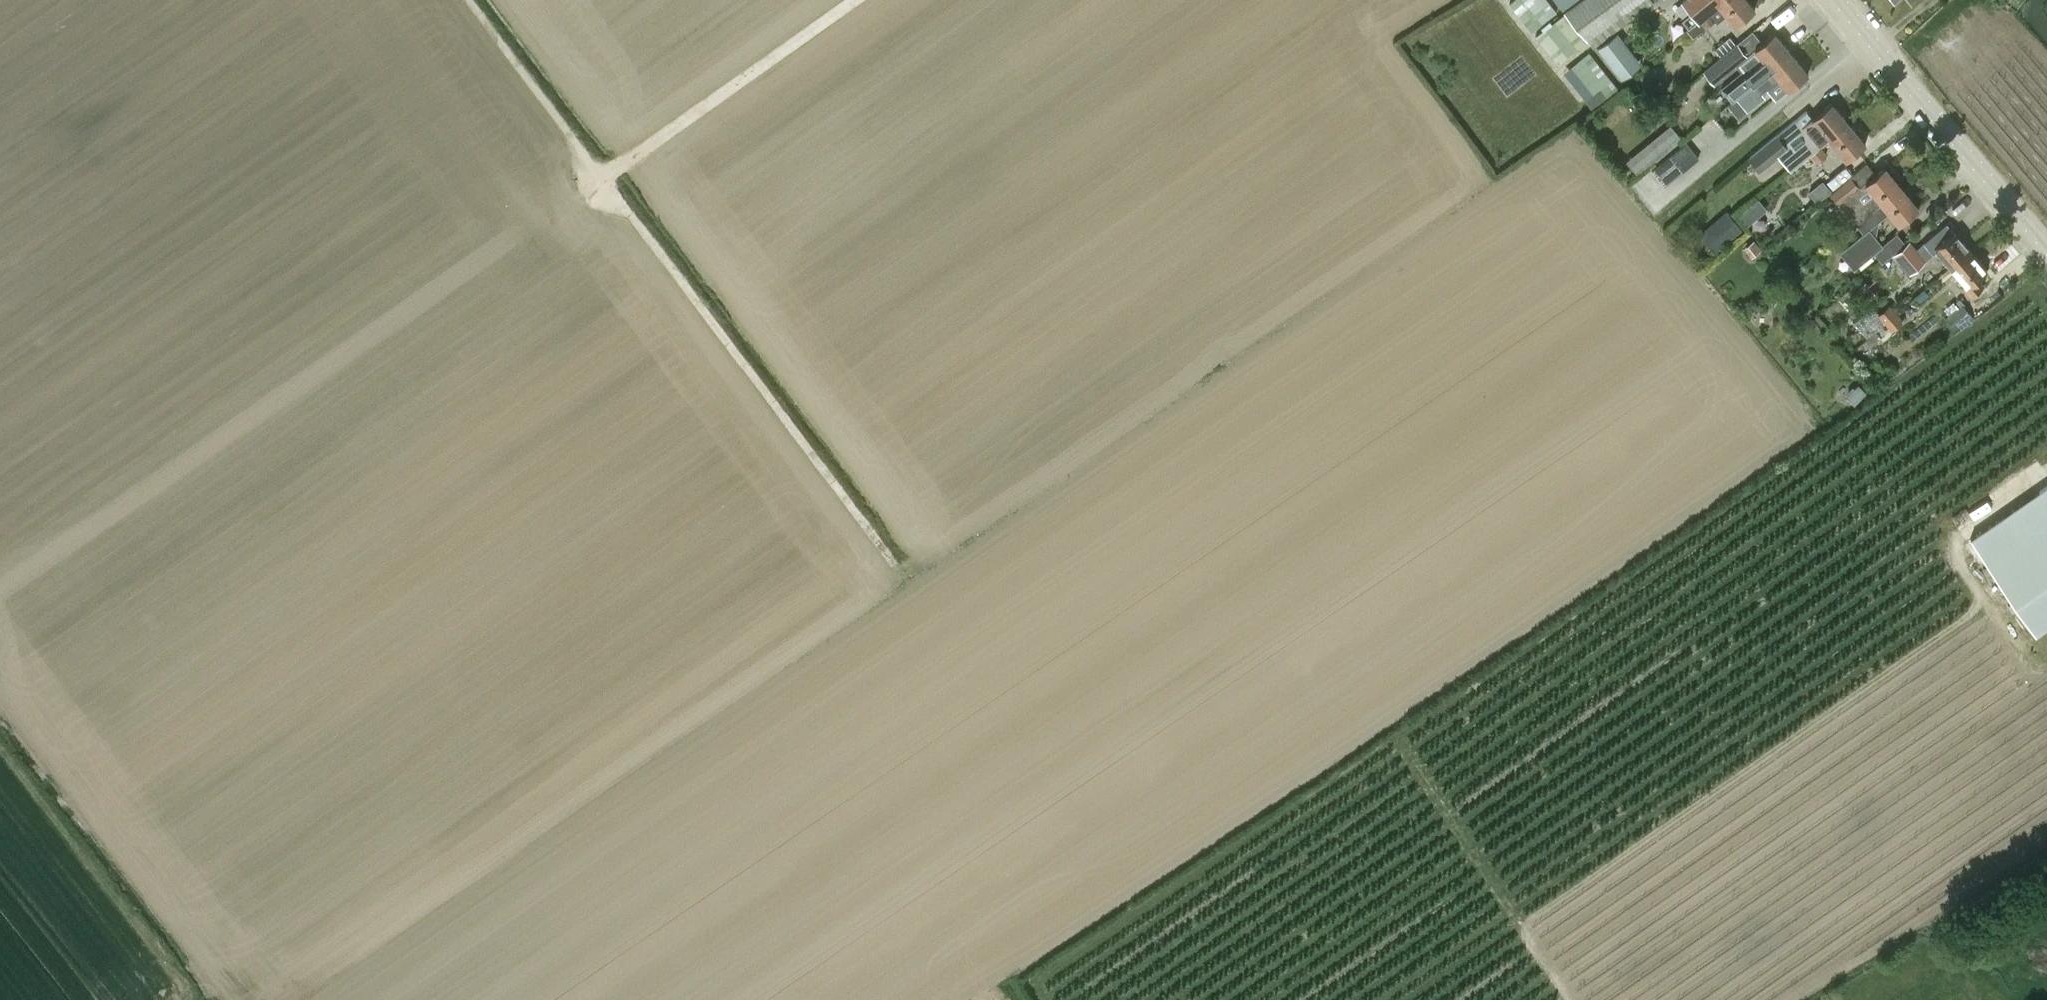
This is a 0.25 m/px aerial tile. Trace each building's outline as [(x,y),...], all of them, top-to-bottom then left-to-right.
[(1557,12),(1547,0),(1513,0),(1509,3),(1531,32),(1557,12)] [(1563,11),(1564,11),(1579,0),(1555,0),(1563,11)] [(1564,11),(1585,40),(1587,39),(1593,46),(1653,2),(1652,0),(1579,0),(1564,11)] [(1698,20),(1723,0),(1681,0),(1698,20)] [(1725,13),(1735,25),(1754,10),(1746,0),(1723,0),(1698,21),(1685,31),(1692,39),(1725,13)] [(1585,42),(1563,13),(1535,37),(1557,64),(1585,42)] [(1721,90),(1731,103),(1791,54),(1773,33),(1762,43),(1752,30),(1737,43),(1719,57),(1702,71),(1714,86),(1749,57),(1748,55),(1755,49),(1765,61),(1745,77),(1742,72),(1721,90)] [(1621,81),(1638,68),(1615,36),(1597,49),(1621,81)] [(1719,57),(1737,43),(1731,37),(1715,51),(1719,57)] [(1607,98),(1618,88),(1589,52),(1570,67),(1592,95),(1585,100),(1591,109),(1607,98)] [(1741,114),(1763,98),(1761,96),(1780,80),(1789,90),(1808,75),(1791,54),(1731,103),(1741,114)] [(1788,148),(1777,156),(1790,172),(1829,139),(1848,124),(1831,103),(1802,127),(1796,120),(1777,135),(1788,148)] [(1865,145),(1848,124),(1829,139),(1846,160),(1865,145)] [(1682,141),(1670,126),(1657,136),(1669,151),(1682,141)] [(1759,171),(1777,156),(1788,148),(1777,135),(1749,159),(1759,171)] [(1652,170),(1664,186),(1699,158),(1686,143),(1652,170)] [(1827,154),(1821,147),(1810,156),(1816,163),(1827,154)] [(1830,195),(1856,226),(1901,188),(1884,168),(1865,183),(1866,184),(1859,189),(1851,178),(1830,195)] [(1830,191),(1822,180),(1809,191),(1817,201),(1830,191)] [(1858,237),(1839,252),(1853,270),(1873,253),(1881,262),(1905,243),(1897,234),(1883,245),(1876,236),(1878,222),(1890,212),(1900,224),(1918,209),(1901,188),(1856,226),(1863,233),(1858,237)] [(1757,215),(1748,204),(1739,212),(1747,222),(1757,215)] [(1726,212),(1699,235),(1715,254),(1742,230),(1726,212)] [(1937,251),(1951,268),(1970,250),(1947,224),(1923,244),(1933,255),(1937,251)] [(1743,248),(1751,258),(1761,249),(1754,240),(1743,248)] [(1929,266),(1909,242),(1893,255),(1913,279),(1929,266)] [(1951,268),(1965,284),(1961,287),(1971,298),(1984,286),(1977,278),(1987,270),(1970,250),(1951,268)] [(1955,329),(1970,316),(1962,305),(1946,319),(1955,329)] [(1897,313),(1891,306),(1880,315),(1873,306),(1853,322),(1866,338),(1897,313)] [(1857,360),(1893,330),(1904,322),(1897,313),(1866,338),(1850,352),(1857,360)] [(1959,521),(1967,533),(2036,488),(2028,475),(1959,521)] [(1970,540),(2034,633),(2046,624),(2046,487),(1970,540)]
